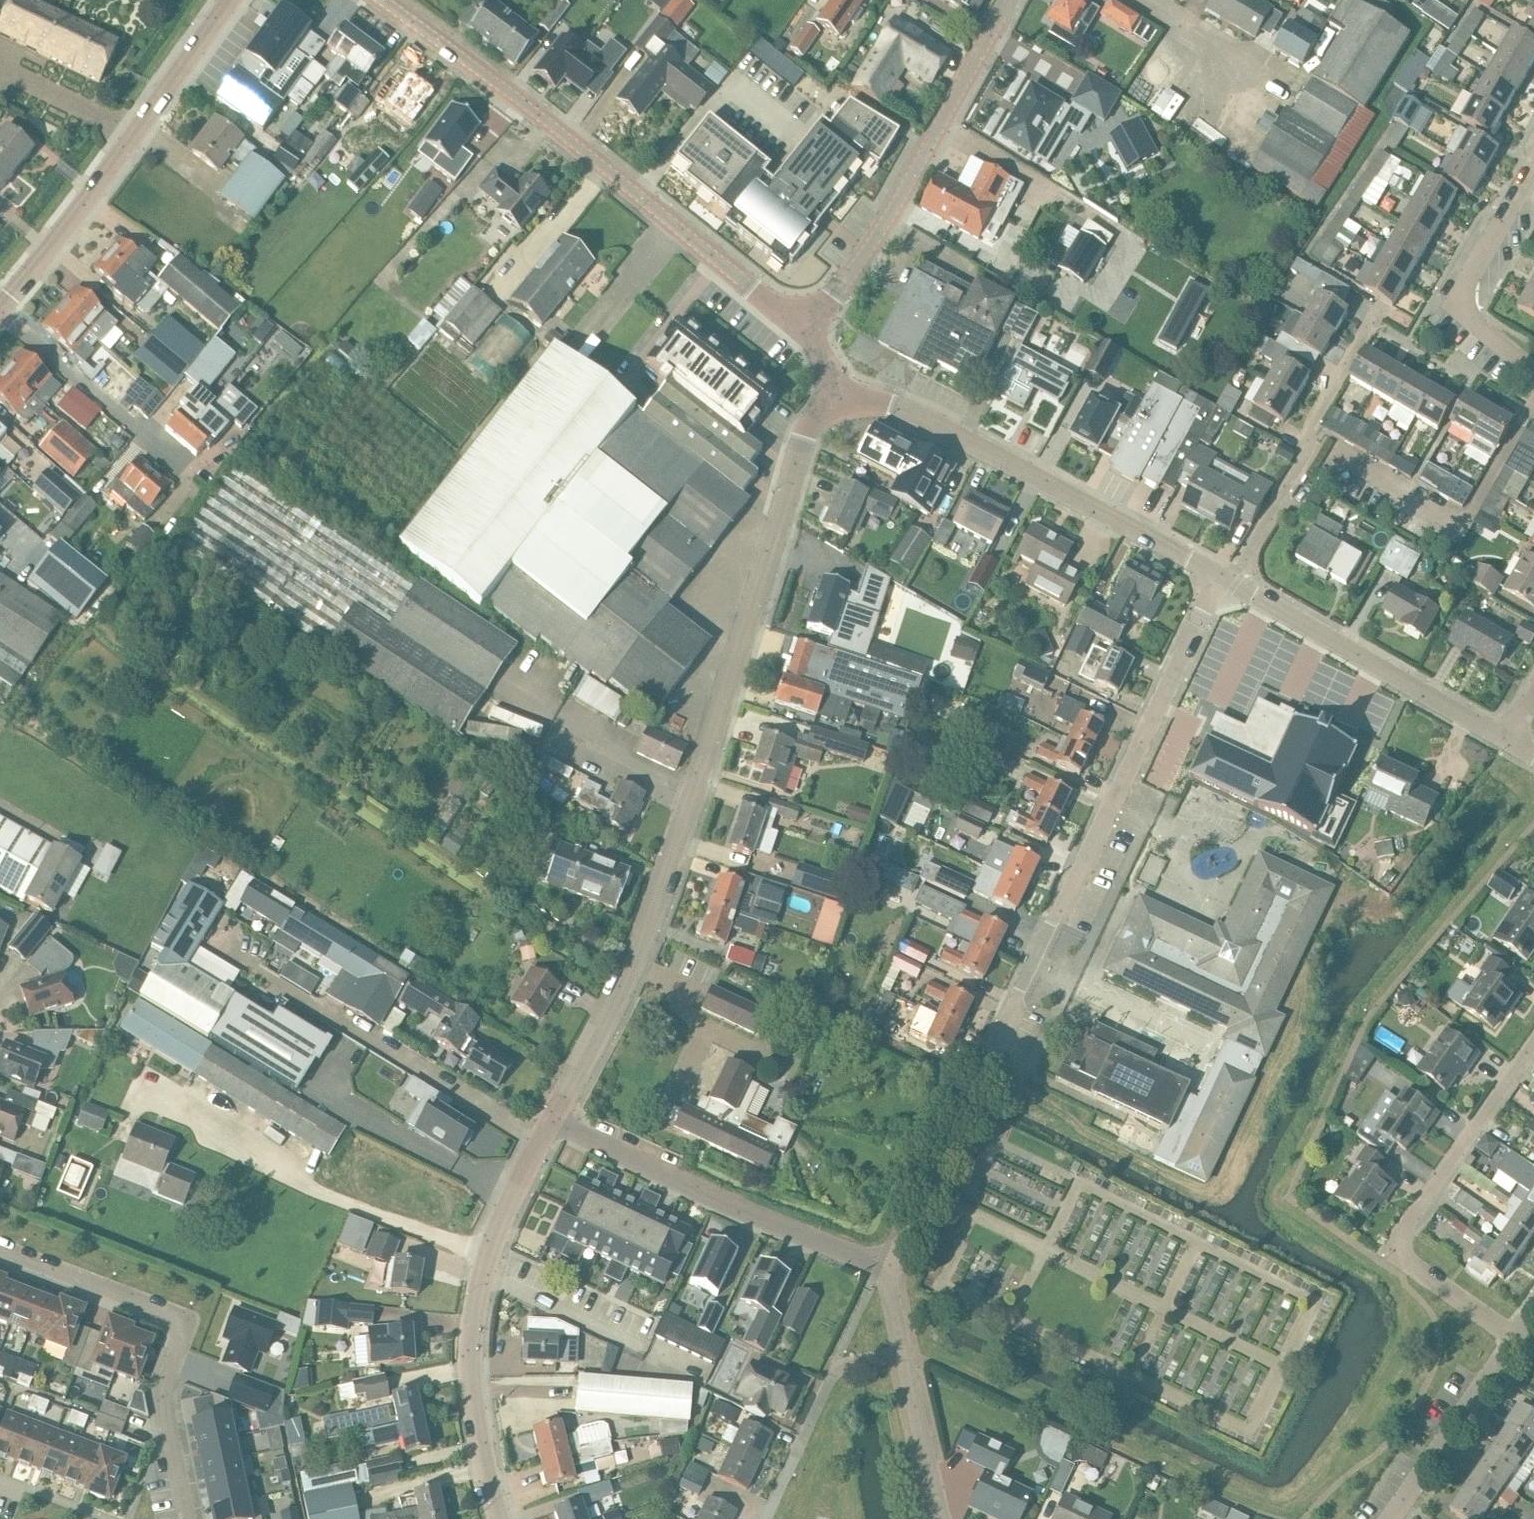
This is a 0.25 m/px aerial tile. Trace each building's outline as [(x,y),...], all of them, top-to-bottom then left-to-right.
[(118,43),(27,0),(13,0),(0,27),(0,34),(100,82),(118,43)] [(459,23),(468,30),(515,67),(539,37),(492,0),(490,0),(477,0),(459,23)] [(540,25),(550,33),(570,6),(562,0),(559,0),(540,25)] [(694,8),(684,0),(673,0),(635,47),(651,60),(619,100),(639,117),(664,86),(682,64),(662,48),(675,32),(694,8)] [(863,12),(858,9),(864,0),(833,0),(821,17),(816,13),(789,49),(802,58),(819,35),(817,32),(821,26),(838,38),(849,22),(854,25),(863,12)] [(974,16),(985,0),(949,0),(974,16)] [(1081,21),(1090,27),(1099,11),(1090,5),(1091,4),(1085,0),(1060,0),(1049,19),(1058,25),(1053,33),(1067,42),(1072,33),(1073,34),(1081,21)] [(1103,16),(1133,35),(1143,19),(1112,0),(1103,16)] [(1256,38),(1274,9),(1259,0),(1214,0),(1209,9),(1256,38)] [(1289,108),(1260,155),(1260,156),(1253,168),(1319,208),(1376,115),(1366,109),(1412,35),(1387,19),(1395,7),(1383,0),(1368,0),(1365,5),(1357,0),(1344,0),(1329,24),(1344,33),(1295,112),(1289,108)] [(1412,6),(1449,30),(1459,15),(1436,0),(1416,0),(1412,6)] [(1524,15),(1533,21),(1533,5),(1532,3),(1524,15)] [(217,97),(233,109),(263,131),(287,98),(301,78),(313,62),(314,61),(326,45),(308,31),(310,29),(281,8),(247,55),(244,53),(233,68),(236,70),(217,97)] [(1276,50),(1304,67),(1320,41),(1317,40),(1326,26),(1315,19),(1316,17),(1303,8),(1292,25),(1276,50)] [(1485,44),(1493,33),(1486,28),(1487,27),(1480,23),(1485,16),(1476,10),(1462,29),(1472,36),(1485,44)] [(894,19),(884,36),(876,48),(873,47),(849,85),(880,105),(904,67),(932,85),(951,54),(894,19)] [(332,81),(347,62),(366,37),(350,25),(347,28),(345,27),(333,43),(328,49),(337,55),(326,71),(313,62),(301,78),(287,98),(299,108),(306,99),(314,88),(323,76),(332,82),(332,81)] [(1448,50),(1455,55),(1459,57),(1472,36),(1462,29),(1448,50)] [(1533,67),(1533,44),(1514,31),(1501,53),(1531,71),(1533,67)] [(561,36),(532,73),(555,90),(563,79),(563,78),(583,52),(561,36)] [(384,50),(366,37),(347,62),(332,81),(340,87),(354,68),(366,76),(383,55),(382,54),(384,50)] [(761,39),(750,52),(782,77),(792,64),(780,55),(772,48),(761,39)] [(777,40),(772,48),(780,55),(786,45),(777,40)] [(583,52),(563,78),(563,79),(584,94),(586,91),(601,72),(607,77),(610,73),(625,53),(610,42),(600,55),(588,46),(583,52)] [(1411,93),(1429,57),(1413,49),(1395,85),(1411,93)] [(1448,50),(1434,72),(1444,78),(1459,57),(1455,55),(1448,50)] [(1488,74),(1518,93),(1531,71),(1501,53),(1488,74)] [(664,86),(695,110),(712,88),(682,64),(664,86)] [(705,76),(718,87),(728,75),(716,64),(705,76)] [(385,94),(403,106),(401,109),(417,120),(426,108),(427,108),(437,94),(401,69),(391,83),(392,84),(385,94)] [(1505,115),(1518,93),(1488,74),(1475,97),(1505,115)] [(1083,106),(1080,112),(1036,83),(1003,134),(1048,162),(1072,125),(1087,135),(1099,116),(1105,120),(1119,98),(1089,79),(1075,101),(1083,106)] [(380,89),(371,82),(362,94),(347,114),(356,120),(380,89)] [(349,84),(334,104),(347,114),(362,94),(349,84)] [(1407,96),(1393,118),(1400,122),(1410,129),(1425,107),(1415,100),(1414,101),(1407,96)] [(1505,115),(1475,97),(1461,119),(1492,137),(1505,115)] [(814,231),(821,223),(816,219),(823,211),(827,215),(828,214),(824,210),(833,199),(837,202),(860,174),(856,170),(865,159),(878,167),(899,134),(849,103),(829,128),(821,122),(773,183),(764,176),(770,168),(709,118),(675,160),(690,171),(684,179),(701,193),(707,185),(719,195),(713,202),(742,225),(736,232),(771,260),(777,253),(792,265),(817,234),(814,231)] [(455,104),(430,138),(446,151),(437,162),(449,170),(459,178),(477,152),(462,141),(477,120),(455,104)] [(192,152),(208,164),(219,172),(228,159),(241,170),(253,157),(258,151),(242,138),(241,140),(215,120),(192,152)] [(1111,137),(1129,169),(1157,154),(1140,122),(1111,137)] [(1386,144),(1396,151),(1410,129),(1400,122),(1386,144)] [(16,172),(33,151),(7,128),(0,136),(0,159),(16,172)] [(1447,151),(1457,157),(1486,174),(1500,151),(1460,128),(1447,151)] [(291,175),(303,184),(337,141),(323,131),(303,157),(302,159),(303,159),(293,173),(291,175)] [(284,143),(273,159),(275,160),(293,173),(303,159),(302,159),(303,157),(285,144),(284,143)] [(1367,173),(1389,186),(1399,168),(1402,163),(1382,151),(1367,173)] [(241,170),(221,197),(239,210),(252,220),(254,222),(275,195),(276,195),(285,183),(291,175),(293,173),(275,160),(268,168),(253,157),(241,170)] [(1486,174),(1457,157),(1444,179),(1474,196),(1486,174)] [(0,159),(0,190),(16,172),(0,159)] [(923,209),(979,239),(986,228),(992,231),(996,224),(1004,228),(1025,186),(1011,179),(1011,178),(986,165),(972,193),(941,176),(923,209)] [(526,178),(518,188),(496,171),(483,186),(481,189),(502,207),(499,212),(520,229),(548,195),(526,178)] [(1377,208),(1389,186),(1367,173),(1352,195),(1362,200),(1377,208)] [(1416,201),(1445,218),(1458,196),(1429,179),(1416,201)] [(441,191),(431,184),(420,199),(431,206),(441,191)] [(1339,215),(1349,221),(1362,200),(1352,195),(1339,215)] [(1403,223),(1432,240),(1445,218),(1416,201),(1403,223)] [(1122,226),(1097,210),(1090,222),(1086,228),(1081,224),(1075,234),(1080,237),(1060,269),(1085,285),(1107,250),(1122,226)] [(1324,237),(1334,242),(1349,221),(1339,215),(1324,237)] [(1390,245),(1419,262),(1432,240),(1403,223),(1390,245)] [(1321,263),(1334,242),(1324,237),(1311,257),(1321,263)] [(157,281),(148,273),(156,265),(149,257),(134,244),(131,248),(121,239),(108,255),(159,299),(168,288),(220,333),(240,310),(245,304),(236,295),(230,302),(178,257),(157,281)] [(563,239),(548,257),(578,282),(593,264),(563,239)] [(1407,284),(1419,262),(1390,245),(1378,267),(1407,284)] [(101,282),(116,295),(132,310),(136,306),(142,311),(149,311),(151,308),(159,299),(108,255),(94,270),(104,278),(101,282)] [(512,300),(542,326),(578,282),(548,257),(512,300)] [(944,288),(950,276),(925,263),(919,274),(916,272),(907,289),(909,290),(881,344),(917,363),(925,348),(927,349),(956,294),(944,288)] [(1407,284),(1378,267),(1365,290),(1394,306),(1407,284)] [(1307,318),(1336,335),(1349,312),(1341,308),(1351,290),(1323,274),(1313,291),(1320,296),(1307,318)] [(950,276),(944,288),(956,294),(927,349),(925,348),(917,363),(932,371),(936,362),(974,382),(1001,331),(1012,337),(1012,338),(1024,344),(1040,316),(1027,309),(1016,303),(1017,299),(979,279),(974,289),(950,276)] [(1190,277),(1149,343),(1170,356),(1210,288),(1190,277)] [(464,278),(433,314),(444,324),(474,287),(464,278)] [(503,311),(474,287),(444,324),(472,346),(474,344),(475,345),(503,311)] [(1519,309),(1533,318),(1533,288),(1532,287),(1519,309)] [(100,342),(116,324),(105,314),(105,313),(78,289),(61,309),(96,340),(97,339),(100,342)] [(169,291),(163,297),(172,305),(178,298),(169,291)] [(43,328),(85,364),(95,352),(90,347),(96,340),(61,309),(43,328)] [(1283,334),(1277,344),(1298,356),(1304,346),(1323,357),(1336,335),(1307,318),(1294,341),(1283,334)] [(152,339),(190,371),(206,352),(168,319),(152,339)] [(406,339),(421,350),(435,329),(421,319),(406,339)] [(742,495),(758,476),(748,468),(762,452),(743,437),(773,400),(678,324),(646,364),(662,377),(658,382),(665,388),(642,417),(742,495)] [(553,331),(544,341),(556,351),(565,341),(553,331)] [(190,371),(152,339),(135,358),(173,390),(184,377),(185,377),(190,371)] [(217,341),(186,378),(197,387),(171,416),(175,420),(166,430),(182,443),(215,402),(204,393),(235,356),(231,352),(217,341)] [(1103,343),(1088,371),(1105,380),(1121,353),(1103,343)] [(1074,375),(1022,347),(997,394),(1025,409),(1035,390),(1060,403),(1074,375)] [(355,365),(355,349),(331,348),(331,364),(355,365)] [(609,680),(654,715),(692,666),(647,631),(749,501),(742,496),(742,495),(642,417),(613,394),(612,395),(553,349),(399,547),(479,609),(484,602),(535,642),(539,637),(574,663),(589,676),(592,673),(606,684),(609,680)] [(1390,363),(1368,350),(1351,379),(1373,392),(1390,363)] [(22,352),(5,372),(41,403),(45,407),(52,399),(62,387),(50,377),(50,376),(22,352)] [(1264,352),(1262,356),(1274,362),(1272,365),(1273,369),(1276,371),(1269,384),(1298,400),(1311,378),(1309,377),(1293,368),(1282,361),(1282,362),(1278,359),(1264,352)] [(1395,405),(1412,376),(1390,363),(1373,392),(1395,405)] [(28,424),(35,416),(37,418),(46,408),(41,403),(5,372),(0,378),(0,401),(16,415),(17,414),(28,424)] [(1227,413),(1222,410),(1195,396),(1161,376),(1156,386),(1153,385),(1144,402),(1121,445),(1114,458),(1110,465),(1140,482),(1142,478),(1160,488),(1171,467),(1183,474),(1199,446),(1201,441),(1210,446),(1227,413)] [(1412,376),(1395,405),(1417,418),(1434,389),(1412,376)] [(129,411),(133,406),(148,419),(164,400),(150,387),(141,379),(120,403),(129,411)] [(1250,418),(1270,429),(1277,418),(1284,423),(1298,400),(1269,384),(1256,406),(1257,407),(1250,418)] [(1439,431),(1456,402),(1434,389),(1417,418),(1439,431)] [(62,410),(85,430),(100,411),(77,392),(62,410)] [(1121,445),(1144,402),(1129,394),(1119,411),(1093,397),(1072,436),(1099,451),(1099,450),(1114,458),(1121,445)] [(1469,396),(1459,413),(1452,425),(1474,438),(1491,409),(1469,396)] [(238,434),(249,442),(255,434),(246,426),(259,410),(244,399),(230,417),(227,415),(229,413),(215,402),(182,443),(196,456),(205,446),(209,449),(220,437),(220,436),(228,427),(232,422),(241,429),(238,434)] [(1491,409),(1474,438),(1469,447),(1492,460),(1497,451),(1514,422),(1491,409)] [(1357,420),(1351,431),(1345,440),(1368,453),(1378,436),(1383,427),(1373,420),(1369,427),(1357,420)] [(1345,440),(1351,431),(1337,422),(1331,432),(1345,440)] [(98,454),(64,424),(42,448),(75,479),(98,454)] [(894,499),(919,515),(937,486),(948,469),(874,429),(858,459),(897,480),(888,496),(894,499)] [(1518,446),(1529,452),(1533,443),(1533,435),(1527,431),(1518,446)] [(1399,448),(1378,436),(1368,453),(1389,466),(1395,455),(1399,448)] [(1276,453),(1291,461),(1296,453),(1281,445),(1276,453)] [(7,468),(15,459),(0,446),(0,462),(7,468)] [(1183,474),(1178,483),(1192,491),(1184,506),(1207,519),(1233,471),(1214,461),(1217,456),(1199,446),(1183,474)] [(1518,446),(1507,467),(1525,477),(1528,471),(1533,461),(1533,455),(1529,452),(1518,446)] [(1395,455),(1389,466),(1411,478),(1417,468),(1395,455)] [(128,505),(156,474),(140,460),(131,470),(127,466),(108,488),(128,505)] [(175,548),(457,735),(516,646),(419,582),(417,585),(232,462),(175,548)] [(1430,465),(1420,483),(1441,495),(1452,477),(1430,465)] [(1517,502),(1529,480),(1525,477),(1507,467),(1494,489),(1517,502)] [(1230,531),(1238,517),(1252,525),(1273,486),(1254,476),(1251,482),(1233,471),(1207,519),(1230,531)] [(66,477),(61,483),(49,472),(33,489),(64,516),(79,499),(80,499),(85,493),(66,477)] [(156,474),(128,505),(146,522),(154,512),(165,499),(161,496),(170,486),(156,474)] [(1452,477),(1441,495),(1463,508),(1474,490),(1452,477)] [(849,538),(852,531),(857,533),(861,524),(856,522),(861,509),(888,521),(896,503),(868,490),(865,495),(842,485),(824,527),(849,538)] [(1509,502),(1529,513),(1531,510),(1517,502),(1494,489),(1482,510),(1499,520),(1509,502)] [(1306,502),(1319,510),(1325,499),(1312,492),(1306,502)] [(1008,514),(970,494),(954,525),(991,545),(1008,514)] [(86,496),(52,537),(64,547),(98,506),(86,496)] [(1344,529),(1339,526),(1321,516),(1314,529),(1313,528),(1297,557),(1320,570),(1316,577),(1327,583),(1330,578),(1331,579),(1332,577),(1347,585),(1357,568),(1363,556),(1337,542),(1344,529)] [(155,535),(144,525),(122,549),(133,559),(155,535)] [(931,540),(911,527),(895,553),(883,573),(902,586),(931,540)] [(1024,587),(1064,608),(1081,576),(1080,576),(1079,577),(1061,567),(1071,548),(1032,527),(1017,555),(1036,565),(1024,587)] [(1450,557),(1461,538),(1451,533),(1440,551),(1450,557)] [(1408,580),(1420,557),(1395,543),(1383,567),(1408,580)] [(75,620),(106,582),(60,544),(29,583),(75,620)] [(1507,590),(1519,597),(1533,606),(1533,559),(1533,557),(1533,553),(1525,548),(1522,553),(1526,555),(1507,590)] [(969,585),(984,592),(998,564),(984,557),(969,585)] [(1450,570),(1494,595),(1503,581),(1480,567),(1478,570),(1458,558),(1450,570)] [(1088,601),(1077,624),(1112,643),(1114,640),(1117,642),(1127,624),(1123,621),(1129,611),(1150,622),(1163,598),(1156,594),(1162,583),(1127,564),(1118,582),(1117,584),(1119,585),(1111,600),(1106,609),(1088,601)] [(808,627),(832,635),(828,648),(865,660),(891,580),(866,566),(857,595),(847,592),(849,586),(823,578),(808,627)] [(5,703),(63,617),(0,576),(0,700),(5,703)] [(941,609),(947,598),(910,577),(904,588),(941,609)] [(1425,638),(1435,621),(1440,612),(1397,587),(1384,610),(1406,623),(1404,626),(1425,638)] [(1468,646),(1500,664),(1503,658),(1505,659),(1507,654),(1506,653),(1513,641),(1467,616),(1451,643),(1465,651),(1468,646)] [(1524,622),(1515,638),(1531,646),(1533,640),(1533,627),(1524,622)] [(1076,626),(1065,651),(1082,659),(1093,634),(1076,626)] [(1023,642),(1033,663),(1053,653),(1044,632),(1023,642)] [(970,663),(976,645),(956,639),(950,657),(970,663)] [(783,677),(775,702),(794,709),(805,712),(816,716),(817,715),(823,695),(837,699),(852,704),(864,708),(860,721),(861,722),(876,726),(880,713),(885,715),(893,718),(907,722),(911,709),(920,680),(818,647),(799,641),(786,679),(783,677)] [(1080,677),(1100,686),(1118,695),(1132,664),(1108,653),(1108,655),(1093,648),(1080,677)] [(977,657),(965,696),(973,699),(986,659),(977,657)] [(1052,674),(1066,681),(1073,666),(1059,659),(1052,674)] [(1041,691),(1048,676),(1020,663),(1013,678),(1041,691)] [(615,723),(628,702),(586,677),(573,697),(615,723)] [(1054,718),(1075,728),(1069,740),(1091,751),(1103,726),(1081,716),(1085,708),(1064,698),(1054,718)] [(1193,774),(1191,777),(1194,778),(1256,807),(1258,808),(1259,808),(1315,834),(1313,839),(1335,850),(1356,805),(1337,795),(1357,751),(1358,751),(1359,748),(1356,747),(1356,748),(1332,737),(1334,732),(1325,728),(1323,732),(1299,721),(1300,721),(1297,719),(1297,720),(1293,718),(1291,716),(1290,717),(1283,714),(1284,713),(1281,712),(1260,703),(1246,730),(1225,720),(1225,719),(1222,718),(1221,721),(1218,728),(1216,730),(1217,731),(1211,742),(1208,741),(1207,744),(1208,744),(1193,774)] [(622,713),(616,724),(626,729),(631,718),(622,713)] [(637,753),(657,762),(675,771),(686,747),(648,729),(637,753)] [(780,735),(779,739),(765,735),(755,767),(766,771),(761,784),(786,792),(796,759),(805,761),(819,766),(824,751),(863,764),(869,746),(813,729),(810,739),(799,736),(797,741),(780,735)] [(874,744),(896,754),(903,740),(881,730),(874,744)] [(999,732),(993,745),(1016,756),(1022,743),(999,732)] [(963,733),(960,740),(975,747),(973,751),(987,757),(986,759),(1009,770),(1014,759),(978,742),(978,740),(963,733)] [(1055,764),(1079,776),(1091,751),(1069,740),(1061,736),(1054,751),(1040,744),(1036,754),(1055,763),(1055,764)] [(921,757),(924,749),(914,746),(910,754),(921,757)] [(1383,762),(1370,791),(1393,801),(1388,811),(1425,828),(1438,799),(1415,788),(1419,779),(1383,762)] [(526,784),(536,791),(544,778),(534,772),(526,784)] [(1043,795),(1036,808),(1059,819),(1070,794),(1046,783),(1046,784),(1026,774),(1021,785),(1043,795)] [(490,776),(480,791),(489,797),(499,782),(490,776)] [(627,832),(645,796),(620,783),(610,803),(597,797),(600,789),(585,782),(575,802),(590,810),(591,808),(605,815),(602,820),(627,832)] [(887,783),(878,818),(898,824),(908,788),(887,783)] [(969,797),(962,812),(986,823),(993,808),(969,797)] [(451,799),(432,829),(443,836),(461,805),(451,799)] [(765,810),(797,820),(801,809),(769,799),(765,810)] [(851,806),(847,820),(868,826),(873,813),(851,806)] [(1010,813),(1005,823),(1023,831),(1022,832),(1047,844),(1059,819),(1036,808),(1030,822),(1010,813)] [(742,809),(729,848),(748,854),(751,856),(753,852),(760,830),(770,834),(771,831),(775,820),(764,817),(764,816),(761,815),(742,809)] [(961,815),(954,829),(975,839),(982,825),(961,815)] [(81,863),(78,862),(83,851),(62,840),(57,850),(0,819),(0,890),(25,903),(27,900),(52,914),(81,863)] [(844,825),(837,846),(857,853),(864,832),(844,825)] [(205,847),(221,857),(228,845),(212,835),(205,847)] [(450,835),(442,848),(456,857),(464,845),(450,835)] [(1376,845),(1379,860),(1395,856),(1392,841),(1376,845)] [(520,842),(516,854),(525,857),(530,845),(520,842)] [(983,867),(984,867),(1002,876),(1027,887),(1038,862),(1013,851),(995,843),(983,867)] [(111,878),(119,849),(102,844),(93,874),(111,878)] [(553,867),(546,883),(562,889),(565,881),(573,883),(578,871),(624,889),(631,872),(561,846),(553,867)] [(202,847),(195,859),(207,867),(213,871),(221,858),(202,847)] [(1351,849),(1349,854),(1363,860),(1366,855),(1351,849)] [(1282,1019),(1272,1014),(1281,996),(1282,997),(1293,975),(1292,975),(1294,969),(1296,970),(1306,948),(1304,948),(1307,942),(1309,943),(1319,921),(1317,920),(1320,915),(1321,916),(1331,894),(1330,893),(1331,890),(1304,877),(1305,875),(1288,867),(1287,869),(1260,856),(1258,859),(1257,859),(1225,925),(1210,930),(1144,899),(1143,901),(1140,899),(1106,971),(1109,972),(1108,974),(1130,984),(1131,982),(1136,985),(1136,986),(1157,997),(1158,995),(1190,1011),(1190,1012),(1211,1022),(1212,1021),(1230,1029),(1225,1040),(1264,1058),(1282,1019)] [(546,883),(553,867),(533,860),(527,876),(546,883)] [(873,873),(872,876),(894,886),(901,870),(879,860),(873,873)] [(799,864),(792,886),(836,901),(837,898),(842,885),(843,879),(799,864)] [(927,864),(920,879),(966,900),(974,883),(942,868),(941,870),(927,864)] [(1015,912),(1027,887),(1002,876),(984,867),(973,891),(993,901),(992,901),(1015,912)] [(1389,870),(1384,878),(1391,883),(1397,876),(1389,870)] [(562,889),(617,910),(624,889),(578,871),(573,883),(565,881),(562,889)] [(1497,874),(1488,888),(1508,902),(1520,884),(1503,872),(1500,876),(1497,874)] [(285,946),(305,913),(242,875),(240,879),(230,896),(283,928),(275,940),(285,946)] [(734,915),(744,885),(721,877),(710,908),(734,915)] [(785,889),(765,882),(759,900),(779,907),(785,889)] [(928,883),(921,897),(951,911),(957,897),(928,883)] [(224,906),(207,896),(190,885),(153,946),(167,954),(187,967),(224,906)] [(1493,937),(1500,942),(1528,961),(1533,952),(1533,897),(1525,891),(1517,903),(1505,920),(1493,937)] [(9,914),(16,917),(19,909),(12,906),(9,914)] [(749,921),(734,915),(710,908),(700,938),(724,946),(730,929),(741,933),(740,935),(760,942),(765,926),(753,922),(749,921)] [(972,945),(994,955),(1006,931),(981,919),(981,920),(964,912),(959,922),(979,931),(972,945)] [(300,943),(363,981),(378,957),(305,913),(285,946),(295,952),(300,943)] [(756,913),(753,922),(765,926),(768,916),(756,913)] [(25,960),(50,929),(35,917),(10,947),(25,960)] [(22,989),(31,1018),(50,1012),(73,1004),(63,976),(73,964),(74,960),(72,956),(50,938),(28,965),(42,976),(47,970),(50,979),(22,989)] [(903,940),(897,952),(924,965),(930,953),(903,940)] [(983,980),(994,955),(972,945),(966,958),(946,948),(941,959),(958,967),(957,968),(983,980)] [(764,958),(730,946),(725,961),(759,972),(764,958)] [(118,954),(113,966),(117,978),(129,984),(139,963),(118,954)] [(141,996),(295,1091),(314,1060),(318,1062),(330,1043),(278,1011),(273,1019),(269,1017),(187,967),(167,954),(160,965),(141,996)] [(890,966),(914,978),(920,966),(896,954),(890,966)] [(410,965),(408,968),(418,974),(426,963),(416,956),(416,957),(410,965)] [(346,1004),(345,1005),(379,1026),(405,984),(409,977),(378,957),(363,981),(348,1005),(346,1004)] [(1449,997),(1461,1005),(1493,1028),(1510,1004),(1514,1007),(1521,996),(1505,985),(1513,974),(1491,958),(1482,970),(1484,972),(1471,991),(1459,982),(1449,997)] [(539,1020),(560,986),(532,969),(511,1003),(539,1020)] [(139,970),(127,988),(139,996),(151,978),(139,970)] [(452,1036),(457,1034),(461,1036),(465,1029),(471,1033),(479,1021),(412,980),(403,994),(446,1021),(434,1040),(446,1047),(452,1036)] [(961,1027),(972,1002),(947,990),(947,991),(930,983),(925,993),(942,1001),(935,1015),(961,1027)] [(702,1010),(754,1035),(756,1031),(768,1034),(769,1035),(777,1018),(712,988),(702,1010)] [(1402,991),(1398,996),(1399,1003),(1404,1008),(1411,1007),(1416,1001),(1415,994),(1409,990),(1402,991)] [(122,1028),(191,1071),(329,1156),(345,1128),(139,1000),(122,1028)] [(894,1011),(888,1023),(899,1029),(905,1016),(894,1011)] [(912,1020),(907,1030),(923,1038),(923,1039),(949,1052),(961,1027),(935,1015),(929,1028),(912,1020)] [(384,1028),(394,1034),(400,1024),(390,1018),(384,1028)] [(1252,1082),(1264,1058),(1225,1040),(1202,1093),(1198,1101),(1186,1095),(1189,1087),(1150,1068),(1157,1053),(1095,1024),(1091,1033),(1080,1027),(1055,1080),(1167,1132),(1154,1159),(1205,1183),(1208,1176),(1210,1177),(1220,1155),(1219,1155),(1229,1134),(1230,1134),(1240,1114),(1238,1113),(1241,1107),(1243,1107),(1253,1086),(1251,1086),(1253,1082),(1252,1082)] [(800,1025),(796,1033),(805,1037),(809,1029),(800,1025)] [(511,1065),(468,1038),(471,1033),(465,1029),(461,1036),(457,1034),(452,1036),(446,1047),(469,1061),(465,1067),(497,1087),(511,1065)] [(15,1032),(16,1033),(33,1033),(33,1045),(27,1045),(27,1048),(25,1053),(7,1046),(0,1063),(0,1075),(33,1088),(44,1062),(55,1066),(62,1047),(67,1049),(74,1032),(15,1032)] [(1447,1032),(1420,1072),(1448,1091),(1466,1065),(1471,1069),(1480,1055),(1447,1032)] [(728,1034),(723,1043),(738,1051),(743,1043),(728,1034)] [(753,1074),(731,1064),(728,1062),(710,1101),(711,1101),(704,1116),(685,1107),(675,1129),(765,1172),(767,1168),(772,1170),(771,1171),(782,1176),(789,1160),(778,1155),(778,1156),(774,1154),(775,1150),(784,1154),(796,1128),(778,1119),(773,1129),(745,1115),(759,1086),(749,1082),(753,1074)] [(413,1079),(406,1091),(422,1102),(408,1124),(417,1129),(416,1130),(431,1139),(431,1140),(440,1146),(441,1145),(456,1154),(462,1144),(466,1146),(473,1135),(469,1133),(471,1131),(444,1114),(451,1103),(413,1079)] [(1388,1157),(1397,1144),(1407,1150),(1424,1125),(1430,1128),(1439,1115),(1406,1091),(1398,1102),(1387,1094),(1358,1136),(1388,1157)] [(14,1141),(21,1125),(31,1128),(36,1114),(46,1118),(50,1108),(38,1103),(38,1102),(16,1094),(11,1107),(0,1102),(0,1136),(14,1141)] [(79,1124),(101,1132),(109,1113),(86,1105),(79,1124)] [(1347,1117),(1342,1125),(1350,1131),(1355,1123),(1347,1117)] [(1494,1123),(1487,1134),(1501,1144),(1505,1147),(1513,1136),(1494,1123)] [(153,1194),(184,1206),(196,1176),(171,1166),(169,1170),(164,1167),(175,1140),(137,1124),(129,1143),(122,1163),(159,1177),(153,1194)] [(1487,1134),(1477,1149),(1491,1159),(1501,1144),(1487,1134)] [(6,1163),(13,1166),(18,1155),(0,1148),(0,1178),(6,1163)] [(1389,1197),(1396,1187),(1381,1176),(1388,1165),(1366,1149),(1358,1161),(1363,1165),(1351,1182),(1347,1180),(1336,1196),(1368,1218),(1385,1194),(1389,1197)] [(1513,1152),(1498,1172),(1526,1191),(1519,1201),(1533,1211),(1533,1166),(1513,1152)] [(27,1163),(23,1175),(40,1182),(45,1170),(27,1163)] [(1074,1163),(1071,1169),(1077,1172),(1080,1166),(1074,1163)] [(1533,1240),(1533,1238),(1533,1211),(1519,1201),(1518,1202),(1498,1187),(1466,1165),(1461,1173),(1493,1195),(1512,1209),(1505,1220),(1504,1220),(1533,1240)] [(70,1166),(63,1184),(84,1192),(91,1175),(70,1166)] [(580,1180),(567,1207),(589,1217),(609,1175),(602,1171),(594,1187),(580,1180)] [(609,1175),(589,1217),(611,1228),(624,1200),(610,1194),(618,1179),(609,1175)] [(624,1200),(611,1228),(632,1238),(652,1195),(644,1191),(637,1207),(624,1200)] [(1519,1260),(1533,1240),(1504,1220),(1505,1220),(1485,1206),(1461,1191),(1454,1201),(1477,1217),(1479,1215),(1506,1234),(1498,1245),(1519,1260)] [(652,1195),(632,1238),(654,1248),(667,1221),(653,1214),(660,1199),(652,1195)] [(567,1207),(555,1234),(569,1241),(561,1256),(569,1260),(589,1217),(567,1207)] [(589,1217),(569,1260),(578,1264),(585,1249),(598,1255),(611,1228),(589,1217)] [(355,1221),(347,1239),(360,1245),(368,1227),(355,1221)] [(667,1221),(654,1248),(685,1262),(692,1247),(683,1242),(689,1231),(667,1221)] [(1471,1226),(1465,1234),(1492,1254),(1485,1265),(1475,1258),(1466,1272),(1489,1288),(1498,1275),(1505,1280),(1519,1260),(1498,1245),(1471,1226)] [(611,1228),(598,1255),(612,1261),(604,1276),(612,1280),(632,1238),(611,1228)] [(384,1291),(398,1293),(417,1296),(422,1264),(392,1259),(398,1243),(376,1235),(367,1256),(388,1264),(384,1291)] [(632,1238),(612,1280),(620,1284),(627,1269),(641,1275),(654,1248),(632,1238)] [(710,1241),(690,1283),(717,1296),(738,1253),(710,1241)] [(654,1248),(641,1275),(663,1285),(669,1273),(678,1278),(685,1262),(654,1248)] [(754,1321),(743,1343),(764,1353),(777,1326),(766,1321),(787,1277),(782,1275),(784,1270),(767,1263),(765,1267),(760,1264),(736,1312),(754,1321)] [(9,1325),(22,1292),(3,1285),(3,1284),(0,1292),(0,1321),(9,1325)] [(316,1285),(311,1298),(322,1303),(327,1290),(316,1285)] [(799,1291),(786,1317),(781,1329),(799,1337),(805,1326),(817,1299),(799,1291)] [(28,1332),(41,1299),(22,1292),(9,1325),(28,1332)] [(47,1339),(60,1306),(41,1299),(28,1332),(47,1339)] [(62,1364),(76,1369),(87,1342),(74,1337),(84,1310),(61,1301),(60,1306),(47,1339),(45,1343),(67,1351),(62,1364)] [(696,1329),(701,1331),(712,1336),(724,1311),(708,1303),(696,1329)] [(672,1304),(667,1314),(677,1319),(682,1309),(672,1304)] [(347,1307),(346,1323),(371,1326),(373,1310),(347,1307)] [(232,1341),(224,1364),(249,1373),(258,1351),(265,1354),(277,1325),(235,1310),(224,1338),(232,1341)] [(661,1319),(653,1336),(654,1336),(665,1342),(676,1319),(664,1314),(661,1319)] [(676,1319),(665,1342),(678,1348),(689,1325),(676,1319)] [(76,1369),(90,1374),(93,1365),(115,1373),(131,1330),(132,1330),(132,1328),(109,1320),(99,1346),(87,1342),(76,1369)] [(689,1325),(678,1348),(690,1354),(701,1331),(696,1329),(689,1325)] [(372,1338),(370,1338),(365,1338),(368,1366),(414,1363),(412,1329),(390,1330),(389,1327),(372,1329),(372,1338)] [(115,1373),(137,1382),(153,1341),(145,1338),(146,1335),(132,1330),(131,1330),(115,1373)] [(701,1331),(690,1354),(702,1360),(713,1337),(712,1336),(701,1331)] [(556,1365),(557,1349),(577,1350),(578,1337),(556,1336),(556,1337),(524,1336),(523,1363),(556,1365)] [(713,1337),(702,1360),(715,1365),(725,1343),(713,1337)] [(607,1344),(601,1375),(610,1376),(619,1349),(607,1344)] [(789,1382),(791,1380),(777,1374),(776,1376),(753,1365),(740,1394),(750,1399),(745,1410),(764,1419),(769,1408),(783,1414),(796,1385),(789,1382)] [(298,1371),(292,1392),(313,1388),(311,1370),(298,1371)] [(29,1387),(33,1379),(21,1375),(18,1383),(29,1387)] [(237,1376),(229,1399),(266,1413),(274,1391),(237,1376)] [(383,1377),(352,1383),(355,1397),(365,1395),(367,1403),(388,1399),(383,1377)] [(659,1420),(689,1422),(691,1387),(580,1377),(577,1413),(659,1420)] [(375,1432),(423,1421),(416,1391),(392,1397),(397,1418),(390,1420),(388,1409),(348,1417),(348,1415),(323,1420),(327,1440),(359,1434),(360,1435),(375,1432)] [(198,1445),(239,1437),(231,1402),(211,1394),(215,1417),(193,1422),(198,1445)] [(285,1396),(283,1409),(291,1408),(295,1403),(294,1396),(285,1396)] [(29,1408),(37,1411),(41,1400),(33,1397),(29,1408)] [(37,1411),(45,1414),(49,1403),(41,1400),(37,1411)] [(716,1401),(710,1413),(733,1424),(739,1412),(716,1401)] [(104,1402),(100,1413),(126,1423),(130,1412),(104,1402)] [(1509,1428),(1533,1445),(1533,1414),(1520,1404),(1513,1415),(1517,1417),(1509,1428)] [(76,1426),(80,1414),(72,1411),(68,1423),(76,1426)] [(32,1422),(8,1413),(0,1435),(0,1455),(17,1462),(32,1422)] [(95,1425),(121,1435),(126,1423),(100,1413),(95,1425)] [(88,1418),(80,1414),(76,1426),(84,1429),(88,1418)] [(659,1420),(660,1436),(687,1434),(689,1422),(659,1420)] [(423,1421),(375,1432),(360,1435),(362,1448),(374,1446),(375,1449),(402,1443),(405,1455),(430,1450),(423,1421)] [(744,1421),(731,1449),(760,1462),(773,1434),(755,1426),(744,1421)] [(32,1422),(17,1462),(41,1471),(56,1431),(32,1422)] [(612,1443),(612,1442),(608,1426),(604,1423),(599,1423),(581,1428),(575,1433),(576,1434),(563,1438),(560,1424),(534,1431),(540,1458),(598,1444),(609,1442),(610,1444),(612,1443)] [(1057,1470),(1072,1440),(1040,1426),(1036,1435),(1034,1447),(1039,1458),(1047,1466),(1057,1470)] [(1509,1428),(1495,1449),(1530,1474),(1533,1469),(1533,1445),(1509,1428)] [(80,1440),(56,1431),(41,1471),(64,1480),(80,1440)] [(282,1436),(274,1438),(277,1450),(285,1448),(282,1436)] [(202,1466),(243,1458),(239,1437),(198,1445),(202,1466)] [(698,1437),(693,1448),(709,1456),(715,1445),(698,1437)] [(1087,1443),(1075,1437),(1063,1460),(1049,1490),(1061,1496),(1075,1466),(1076,1464),(1088,1463),(1101,1468),(1107,1457),(1086,1446),(1087,1443)] [(678,1438),(660,1442),(663,1458),(681,1454),(678,1438)] [(80,1440),(64,1480),(88,1488),(103,1452),(104,1449),(80,1440)] [(540,1458),(548,1487),(574,1480),(573,1478),(599,1471),(596,1461),(613,1456),(610,1444),(609,1442),(598,1444),(540,1458)] [(285,1448),(277,1450),(280,1461),(287,1460),(285,1448)] [(731,1449),(717,1477),(729,1482),(747,1490),(760,1462),(731,1449)] [(1480,1469),(1506,1487),(1517,1495),(1531,1474),(1530,1474),(1495,1449),(1480,1469)] [(125,1461),(103,1452),(88,1488),(86,1492),(109,1501),(111,1497),(114,1498),(119,1485),(116,1484),(125,1461)] [(301,1473),(301,1475),(305,1494),(331,1489),(356,1484),(356,1485),(400,1477),(396,1457),(365,1463),(366,1466),(354,1468),(353,1463),(301,1473)] [(243,1479),(239,1460),(243,1459),(243,1458),(202,1466),(207,1487),(247,1479),(247,1478),(243,1479)] [(1480,1469),(1466,1490),(1492,1508),(1503,1516),(1510,1506),(1499,1498),(1506,1487),(1480,1469)] [(288,1470),(280,1472),(283,1485),(290,1483),(291,1483),(288,1470)] [(970,1507),(989,1515),(990,1512),(1005,1518),(1020,1518),(1026,1506),(1031,1496),(1002,1482),(986,1474),(970,1507)] [(679,1487),(697,1495),(702,1484),(685,1475),(679,1487)] [(1151,1475),(1145,1488),(1154,1493),(1161,1480),(1151,1475)] [(252,1499),(247,1479),(207,1487),(211,1509),(257,1499),(257,1498),(252,1499)] [(583,1506),(614,1496),(609,1481),(578,1491),(583,1506)] [(445,1518),(438,1489),(415,1494),(418,1509),(385,1516),(384,1509),(356,1515),(349,1487),(303,1497),(307,1518),(444,1518),(445,1518)] [(1466,1490),(1451,1511),(1462,1518),(1484,1518),(1492,1508),(1466,1490)] [(719,1503),(707,1497),(697,1518),(733,1518),(737,1511),(719,1503)] [(1110,1518),(1064,1497),(1054,1518),(1110,1518)] [(1205,1518),(1224,1518),(1228,1510),(1205,1498),(1197,1515),(1205,1518)] [(257,1499),(211,1509),(213,1518),(261,1518),(257,1499)] [(581,1503),(555,1512),(557,1518),(586,1518),(581,1503)] [(280,1512),(282,1518),(298,1518),(296,1509),(280,1512)] [(1226,1518),(1249,1518),(1250,1518),(1230,1510),(1226,1518)] [(621,1518),(625,1518),(622,1511),(618,1512),(618,1511),(603,1516),(604,1518),(618,1518),(621,1518)]
